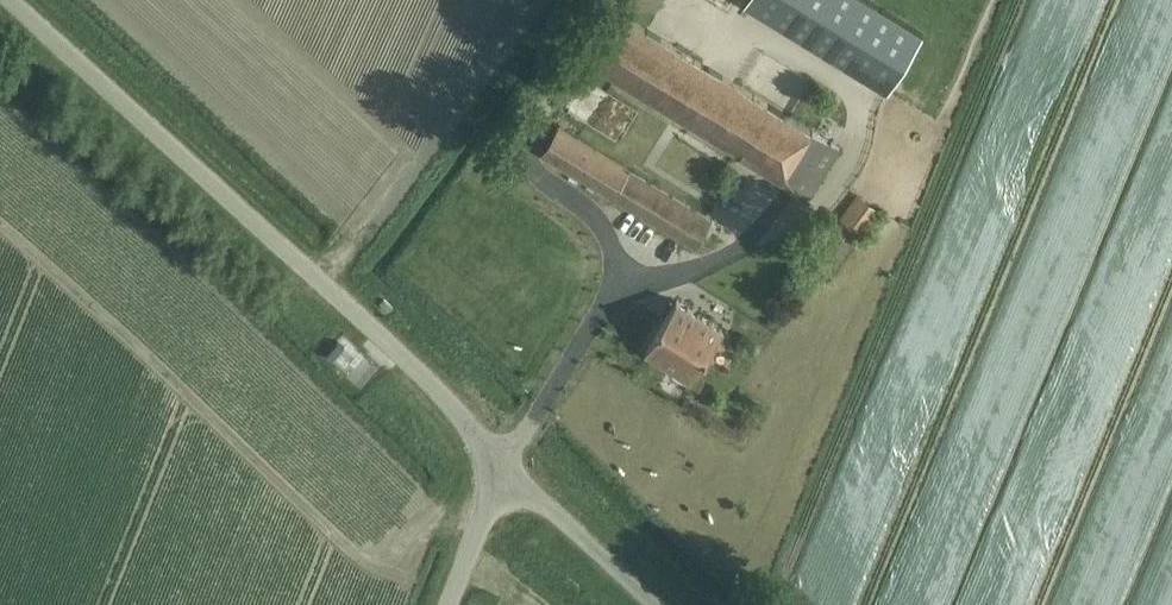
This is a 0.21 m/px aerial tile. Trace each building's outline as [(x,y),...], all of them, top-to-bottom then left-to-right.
[(848,65),(889,91),(925,34),(870,0),(748,0),(747,2),(848,65)] [(805,197),(837,146),(626,14),(594,65),(805,197)] [(692,245),(709,219),(556,125),(540,151),(692,245)] [(839,222),(861,238),(880,212),(858,196),(839,222)] [(689,377),(720,327),(675,299),(644,349),(689,377)] [(377,378),(395,356),(367,334),(349,356),(377,378)] [(337,340),(325,352),(333,359),(345,347),(337,340)]
